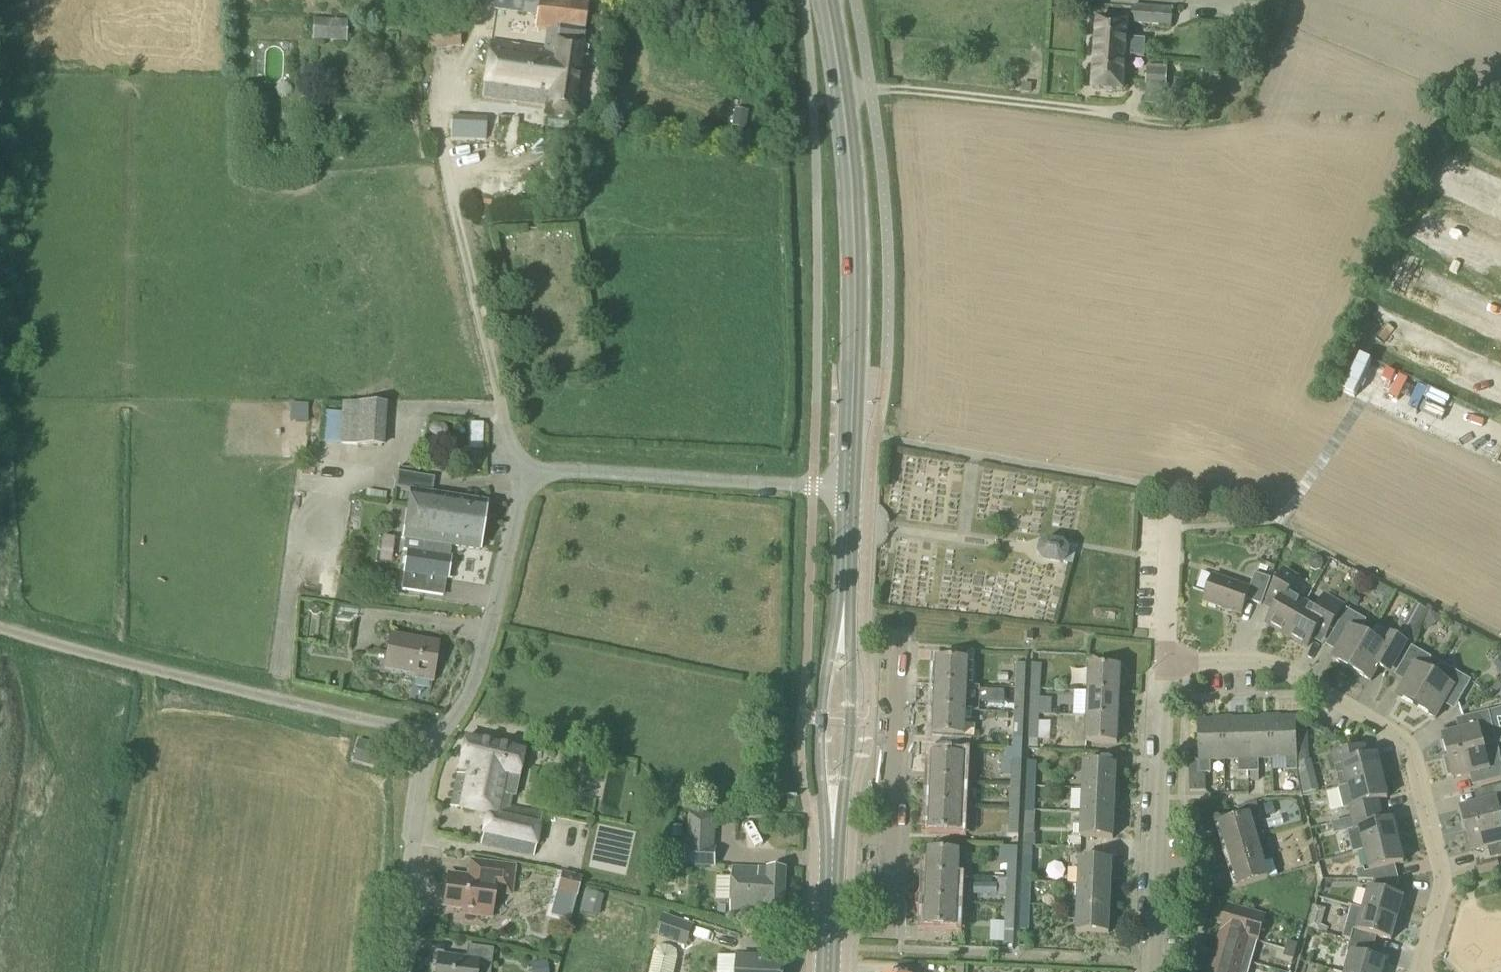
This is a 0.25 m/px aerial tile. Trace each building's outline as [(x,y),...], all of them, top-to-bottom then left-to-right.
[(532,30),(546,31),(544,41),(543,51),(489,44),(482,99),(546,108),(545,118),(572,122),(582,46),(584,46),(588,5),(557,0),(537,0),(532,30)] [(492,11),(506,13),(508,0),(493,0),(492,11)] [(1171,28),(1172,10),(1132,7),(1131,25),(1171,28)] [(1125,57),(1124,58),(1144,59),(1145,41),(1126,40),(1127,23),(1096,21),(1094,55),(1125,57)] [(430,50),(459,48),(458,23),(428,25),(430,50)] [(317,24),(316,41),(348,42),(349,25),(317,24)] [(272,90),(292,90),(291,52),(271,53),(272,90)] [(1122,92),(1124,58),(1125,57),(1094,55),(1092,90),(1122,92)] [(1164,107),(1167,68),(1146,67),(1144,106),(1164,107)] [(733,111),(730,128),(745,130),(748,113),(733,111)] [(474,119),(473,141),(485,142),(485,119),(474,119)] [(1411,301),(1439,299),(1437,270),(1409,272),(1411,301)] [(380,448),(383,407),(358,406),(358,404),(341,403),(339,446),(356,447),(380,448)] [(443,426),(433,424),(428,427),(427,433),(431,438),(441,439),(446,436),(447,430),(443,426)] [(482,438),(482,425),(469,425),(469,438),(482,438)] [(415,477),(397,474),(395,489),(413,492),(415,477)] [(478,552),(481,533),(450,528),(450,527),(445,526),(446,522),(431,519),(431,515),(423,513),(423,509),(416,508),(416,506),(408,505),(403,541),(420,543),(418,552),(406,550),(401,575),(447,581),(451,559),(449,559),(450,548),(478,552)] [(1067,550),(1064,543),(1049,541),(1041,547),(1040,555),(1046,563),(1061,565),(1065,559),(1064,562),(1073,564),(1077,549),(1068,547),(1067,550)] [(1293,598),(1289,596),(1299,578),(1284,569),(1265,601),(1276,608),(1267,625),(1287,636),(1305,605),(1304,604),(1304,599),(1296,595),(1293,598)] [(1261,606),(1270,579),(1254,574),(1250,589),(1212,576),(1203,602),(1241,616),(1246,601),(1261,606)] [(1305,605),(1287,636),(1307,648),(1321,624),(1330,629),(1344,606),(1324,594),(1314,611),(1305,605)] [(1353,596),(1349,604),(1357,608),(1361,601),(1353,596)] [(1410,639),(1426,611),(1415,605),(1399,633),(1410,639)] [(1351,671),(1369,639),(1359,633),(1366,621),(1346,610),(1334,631),(1344,637),(1331,660),(1351,671)] [(1369,639),(1351,671),(1371,682),(1383,661),(1395,668),(1409,644),(1376,626),(1369,639)] [(431,682),(437,646),(389,638),(384,673),(414,677),(414,680),(431,682)] [(1434,677),(1434,676),(1424,671),(1431,659),(1411,647),(1398,670),(1408,676),(1396,697),(1416,708),(1434,677)] [(1030,690),(1040,691),(1041,656),(1033,655),(1033,665),(1031,665),(1030,690)] [(1493,664),(1500,679),(1500,659),(1493,664)] [(936,685),(967,686),(968,661),(937,660),(936,685)] [(1015,689),(1025,689),(1026,665),(1016,664),(1015,689)] [(1434,677),(1416,708),(1436,720),(1448,698),(1458,704),(1471,682),(1441,664),(1434,676),(1434,677)] [(1088,693),(1120,694),(1121,668),(1089,667),(1088,693)] [(966,712),(967,686),(936,685),(935,711),(966,712)] [(1023,714),(1025,689),(1015,689),(1014,714),(1023,714)] [(1039,716),(1040,691),(1030,690),(1029,715),(1039,716)] [(1005,693),(980,692),(980,704),(1004,705),(1005,693)] [(1119,719),(1120,694),(1088,693),(1087,718),(1119,719)] [(965,737),(966,712),(935,711),(933,736),(965,737)] [(1447,757),(1483,748),(1481,738),(1493,735),(1488,712),(1462,718),(1465,730),(1442,735),(1447,757)] [(1022,749),(1023,714),(1014,714),(1014,715),(1001,714),(1001,723),(1006,723),(1006,729),(1010,732),(1012,733),(1012,748),(1012,749),(1022,749)] [(1037,750),(1039,716),(1029,715),(1028,750),(1037,750)] [(1118,745),(1119,719),(1087,718),(1086,744),(1118,745)] [(1271,719),(1272,760),(1286,759),(1286,772),(1297,771),(1297,768),(1296,753),(1295,718),(1271,719)] [(1258,760),(1272,760),(1271,719),(1247,720),(1248,773),(1250,773),(1250,783),(1259,782),(1258,773),(1259,773),(1258,760)] [(1211,762),(1224,761),(1222,720),(1198,721),(1200,775),(1211,774),(1211,762)] [(1238,773),(1248,773),(1247,720),(1222,720),(1224,761),(1238,761),(1238,773)] [(375,769),(382,747),(358,740),(351,762),(375,769)] [(513,799),(523,753),(464,740),(449,809),(486,817),(480,846),(532,857),(541,816),(508,809),(511,798),(513,799)] [(1305,744),(1303,745),(1300,745),(1301,753),(1296,753),(1297,768),(1303,795),(1319,791),(1311,761),(1307,762),(1305,744)] [(1447,757),(1453,780),(1476,774),(1479,786),(1500,780),(1500,764),(1496,745),(1483,749),(1483,748),(1447,757)] [(1369,758),(1366,746),(1330,755),(1333,769),(1335,768),(1340,788),(1387,776),(1385,768),(1380,769),(1377,756),(1369,758)] [(1012,749),(1012,748),(1005,748),(1005,761),(1011,761),(1010,785),(1020,785),(1022,749),(1012,749)] [(931,781),(963,782),(964,756),(933,755),(931,781)] [(1026,787),(1035,788),(1036,763),(1027,762),(1026,787)] [(1083,790),(1115,791),(1116,767),(1084,765),(1083,790)] [(1387,776),(1340,788),(1338,788),(1343,810),(1348,809),(1347,807),(1352,806),(1353,807),(1388,799),(1384,786),(1389,785),(1387,776)] [(962,808),(963,782),(931,781),(930,806),(962,808)] [(1019,810),(1020,785),(1010,785),(1009,810),(1019,810)] [(1500,822),(1500,820),(1498,810),(1500,809),(1500,786),(1480,791),(1483,802),(1460,808),(1466,831),(1500,822)] [(1034,812),(1035,788),(1026,787),(1025,811),(1034,812)] [(1114,816),(1115,791),(1083,790),(1082,814),(1114,816)] [(1227,847),(1256,838),(1251,822),(1261,819),(1256,803),(1236,809),(1239,819),(1220,825),(1227,847)] [(961,833),(962,808),(930,806),(929,832),(961,833)] [(1018,845),(1019,810),(1009,810),(1008,836),(1009,836),(1009,844),(1018,845)] [(1033,836),(1034,812),(1025,811),(1023,847),(1033,847),(1035,847),(1035,836),(1033,836)] [(715,868),(716,848),(714,848),(716,815),(688,813),(685,867),(715,868)] [(1113,840),(1114,816),(1082,814),(1080,838),(1113,840)] [(1364,851),(1403,841),(1401,833),(1396,834),(1393,821),(1359,829),(1359,830),(1354,832),(1353,830),(1347,832),(1352,854),(1364,851)] [(1466,831),(1471,852),(1495,846),(1498,858),(1500,857),(1500,822),(1466,831)] [(1233,868),(1271,856),(1269,849),(1260,852),(1256,838),(1227,847),(1233,868)] [(1364,851),(1369,872),(1404,864),(1400,851),(1405,850),(1403,841),(1364,851)] [(1006,880),(1016,881),(1017,848),(999,847),(999,865),(1006,866),(1006,880)] [(1031,883),(1033,847),(1023,847),(1021,882),(1031,883)] [(957,878),(959,878),(960,852),(928,851),(927,876),(957,878)] [(1271,856),(1233,868),(1239,888),(1269,879),(1264,864),(1273,861),(1271,856)] [(1078,886),(1111,887),(1112,862),(1079,860),(1078,886)] [(511,899),(515,867),(484,863),(482,879),(448,874),(444,906),(462,909),(462,914),(489,918),(492,896),(511,899)] [(785,916),(787,870),(733,867),(731,913),(785,916)] [(575,899),(580,878),(560,873),(555,893),(575,899)] [(958,903),(959,878),(957,878),(927,876),(926,902),(958,903)] [(1006,880),(998,879),(997,897),(1005,897),(1005,905),(1015,906),(1016,881),(1006,880)] [(1030,907),(1031,883),(1021,882),(1020,906),(1030,907)] [(1110,910),(1111,887),(1078,886),(1077,909),(1110,910)] [(1363,911),(1402,921),(1404,913),(1400,912),(1403,899),(1369,889),(1363,910),(1363,911)] [(956,929),(958,903),(926,902),(925,927),(956,929)] [(1013,945),(1015,906),(1005,905),(1003,944),(1013,945)] [(1029,931),(1030,907),(1020,906),(1019,930),(1029,931)] [(1326,935),(1328,928),(1321,926),(1326,909),(1314,906),(1308,931),(1326,935)] [(1222,931),(1258,941),(1265,917),(1228,907),(1222,931)] [(1363,911),(1363,910),(1351,907),(1342,939),(1350,942),(1353,931),(1357,932),(1392,942),(1395,929),(1400,930),(1402,921),(1363,911)] [(1109,935),(1110,910),(1077,909),(1076,933),(1109,935)] [(686,948),(695,924),(665,913),(656,937),(686,948)] [(1251,965),(1258,941),(1222,931),(1215,954),(1251,965)] [(1293,960),(1297,945),(1287,942),(1283,957),(1293,960)] [(678,958),(677,951),(671,948),(665,946),(658,947),(654,953),(650,971),(675,971),(678,958)] [(1251,965),(1215,954),(1210,971),(1249,971),(1251,965)] [(1385,963),(1351,954),(1346,971),(1383,971),(1385,963)] [(490,964),(476,962),(476,960),(437,955),(434,971),(489,971),(490,964)] [(784,960),(739,957),(738,971),(783,971),(784,960)]
